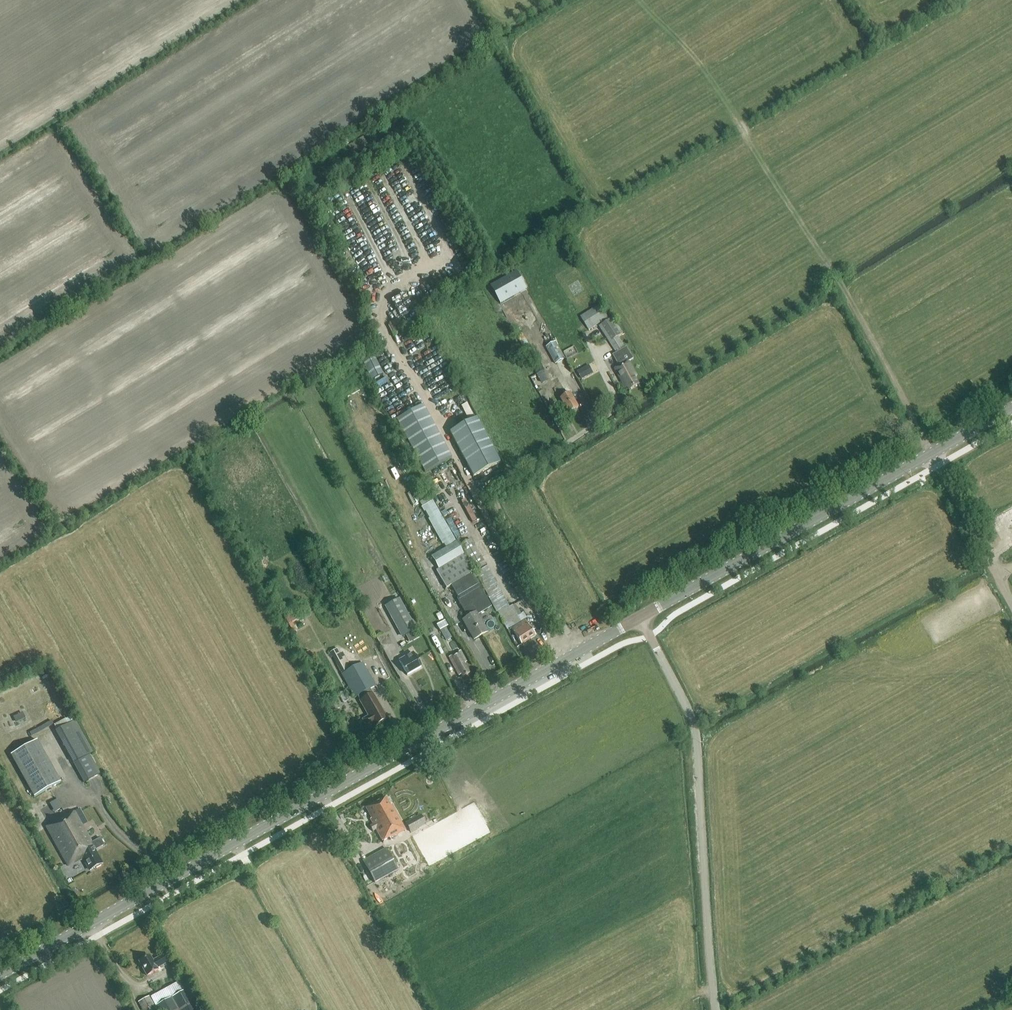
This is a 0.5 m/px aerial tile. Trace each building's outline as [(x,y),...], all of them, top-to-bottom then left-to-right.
[(369,146),(363,137),(347,146),(353,156),(369,146)] [(588,330),(608,318),(600,305),(580,317),(588,330)] [(615,353),(623,348),(617,337),(622,334),(612,318),(599,326),(609,343),(609,342),(615,353)] [(403,330),(397,319),(387,325),(393,335),(403,330)] [(556,364),(564,360),(555,342),(547,347),(556,364)] [(384,376),(373,354),(362,360),(373,381),(384,376)] [(544,371),(538,358),(530,362),(537,375),(544,371)] [(629,390),(639,385),(635,377),(637,376),(629,361),(615,368),(625,388),(628,387),(629,390)] [(577,370),(581,378),(592,373),(588,365),(577,370)] [(570,386),(565,389),(562,384),(554,388),(558,394),(556,395),(558,400),(561,399),(569,413),(579,407),(571,393),(573,392),(570,386)] [(556,403),(550,392),(545,395),(551,406),(556,403)] [(396,419),(425,472),(452,458),(423,404),(396,419)] [(450,431),(474,476),(500,462),(476,417),(450,431)] [(481,585),(464,555),(433,501),(432,501),(429,497),(419,502),(422,507),(445,549),(431,556),(439,569),(437,571),(447,589),(452,586),(458,598),(469,617),(463,620),(474,639),(487,632),(476,613),(490,605),(480,586),(481,585)] [(469,498),(463,501),(473,522),(479,519),(469,498)] [(486,565),(471,539),(460,545),(475,572),(486,565)] [(513,622),(515,626),(512,629),(521,644),(536,635),(526,620),(515,604),(510,607),(487,566),(475,572),(504,624),(508,621),(510,624),(513,622)] [(416,629),(399,597),(385,605),(402,637),(416,629)] [(293,623),(309,614),(307,610),(305,611),(301,605),(283,615),(293,633),(297,630),(293,623)] [(446,626),(440,630),(446,641),(452,637),(446,626)] [(455,636),(449,639),(454,650),(460,647),(455,636)] [(352,663),(350,665),(343,652),(341,653),(338,648),(330,653),(355,698),(358,696),(360,700),(359,701),(368,716),(362,720),(366,727),(372,724),(374,726),(387,719),(373,693),(372,694),(370,689),(376,686),(363,663),(354,667),(352,663)] [(309,650),(304,653),(307,659),(312,655),(309,650)] [(462,677),(470,673),(464,663),(467,662),(461,650),(449,657),(459,676),(461,674),(462,677)] [(399,660),(407,675),(421,667),(413,653),(399,660)] [(343,691),(338,694),(343,703),(348,700),(343,691)] [(338,707),(334,698),(327,701),(331,710),(338,707)] [(73,715),(54,726),(57,730),(55,731),(74,763),(79,774),(84,783),(89,780),(83,770),(90,767),(85,757),(94,752),(75,720),(73,715)] [(61,782),(37,740),(11,755),(34,797),(61,782)] [(405,830),(391,804),(390,805),(385,797),(366,808),(372,818),(370,819),(372,822),(367,825),(369,830),(375,827),(382,841),(389,837),(390,838),(405,830)] [(95,850),(104,845),(100,838),(92,843),(82,825),(87,822),(80,809),(68,816),(67,815),(46,827),(68,866),(82,858),(85,864),(86,863),(90,870),(102,864),(98,857),(99,856),(95,850)] [(426,824),(421,815),(406,823),(411,832),(426,824)] [(398,870),(386,848),(363,861),(375,883),(398,870)] [(410,851),(399,857),(406,870),(409,868),(418,864),(410,851)] [(414,877),(409,868),(406,870),(398,875),(403,884),(414,877)] [(157,968),(168,962),(164,955),(153,961),(150,956),(139,962),(147,976),(158,970),(157,968)] [(188,988),(155,1006),(157,1009),(200,1009),(188,988)] [(154,1006),(149,996),(138,1002),(142,1009),(156,1009),(154,1006)]
